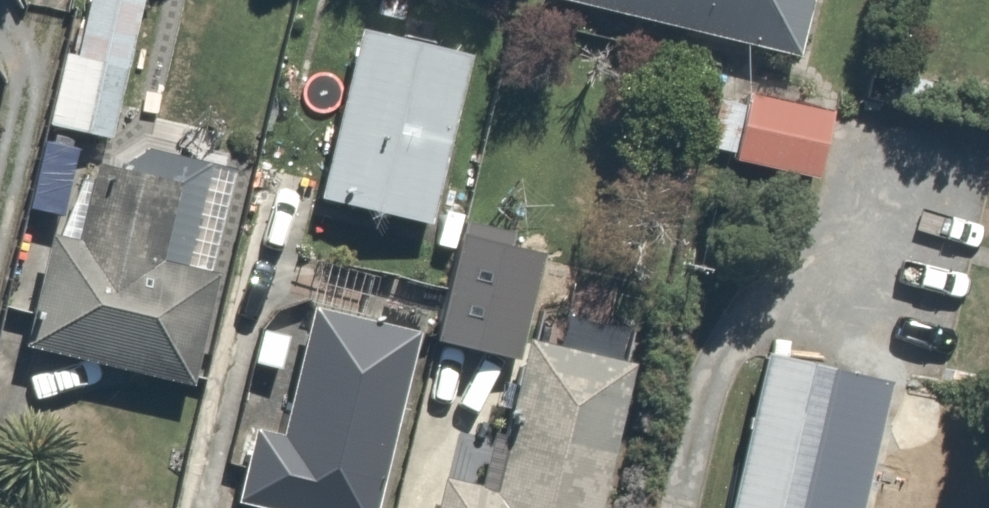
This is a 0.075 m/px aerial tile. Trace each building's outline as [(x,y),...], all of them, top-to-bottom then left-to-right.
[(120,148),(156,0),(84,0),(52,132),(83,139),(120,148)] [(823,0),(554,0),(552,7),(811,61),(823,0)] [(434,224),(472,56),(362,31),(324,199),(434,224)] [(752,73),(731,153),(812,174),(833,94),(752,73)] [(120,148),(83,139),(32,348),(199,389),(226,277),(196,270),(219,173),(120,148)] [(514,360),(542,239),(461,220),(432,341),(514,360)] [(423,333),(317,309),(289,429),(255,422),(237,501),(267,507),(382,507),(423,333)] [(638,371),(527,345),(492,493),(442,482),(436,507),(606,507),(638,371)] [(766,349),(729,507),(862,507),(893,379),(766,349)]
